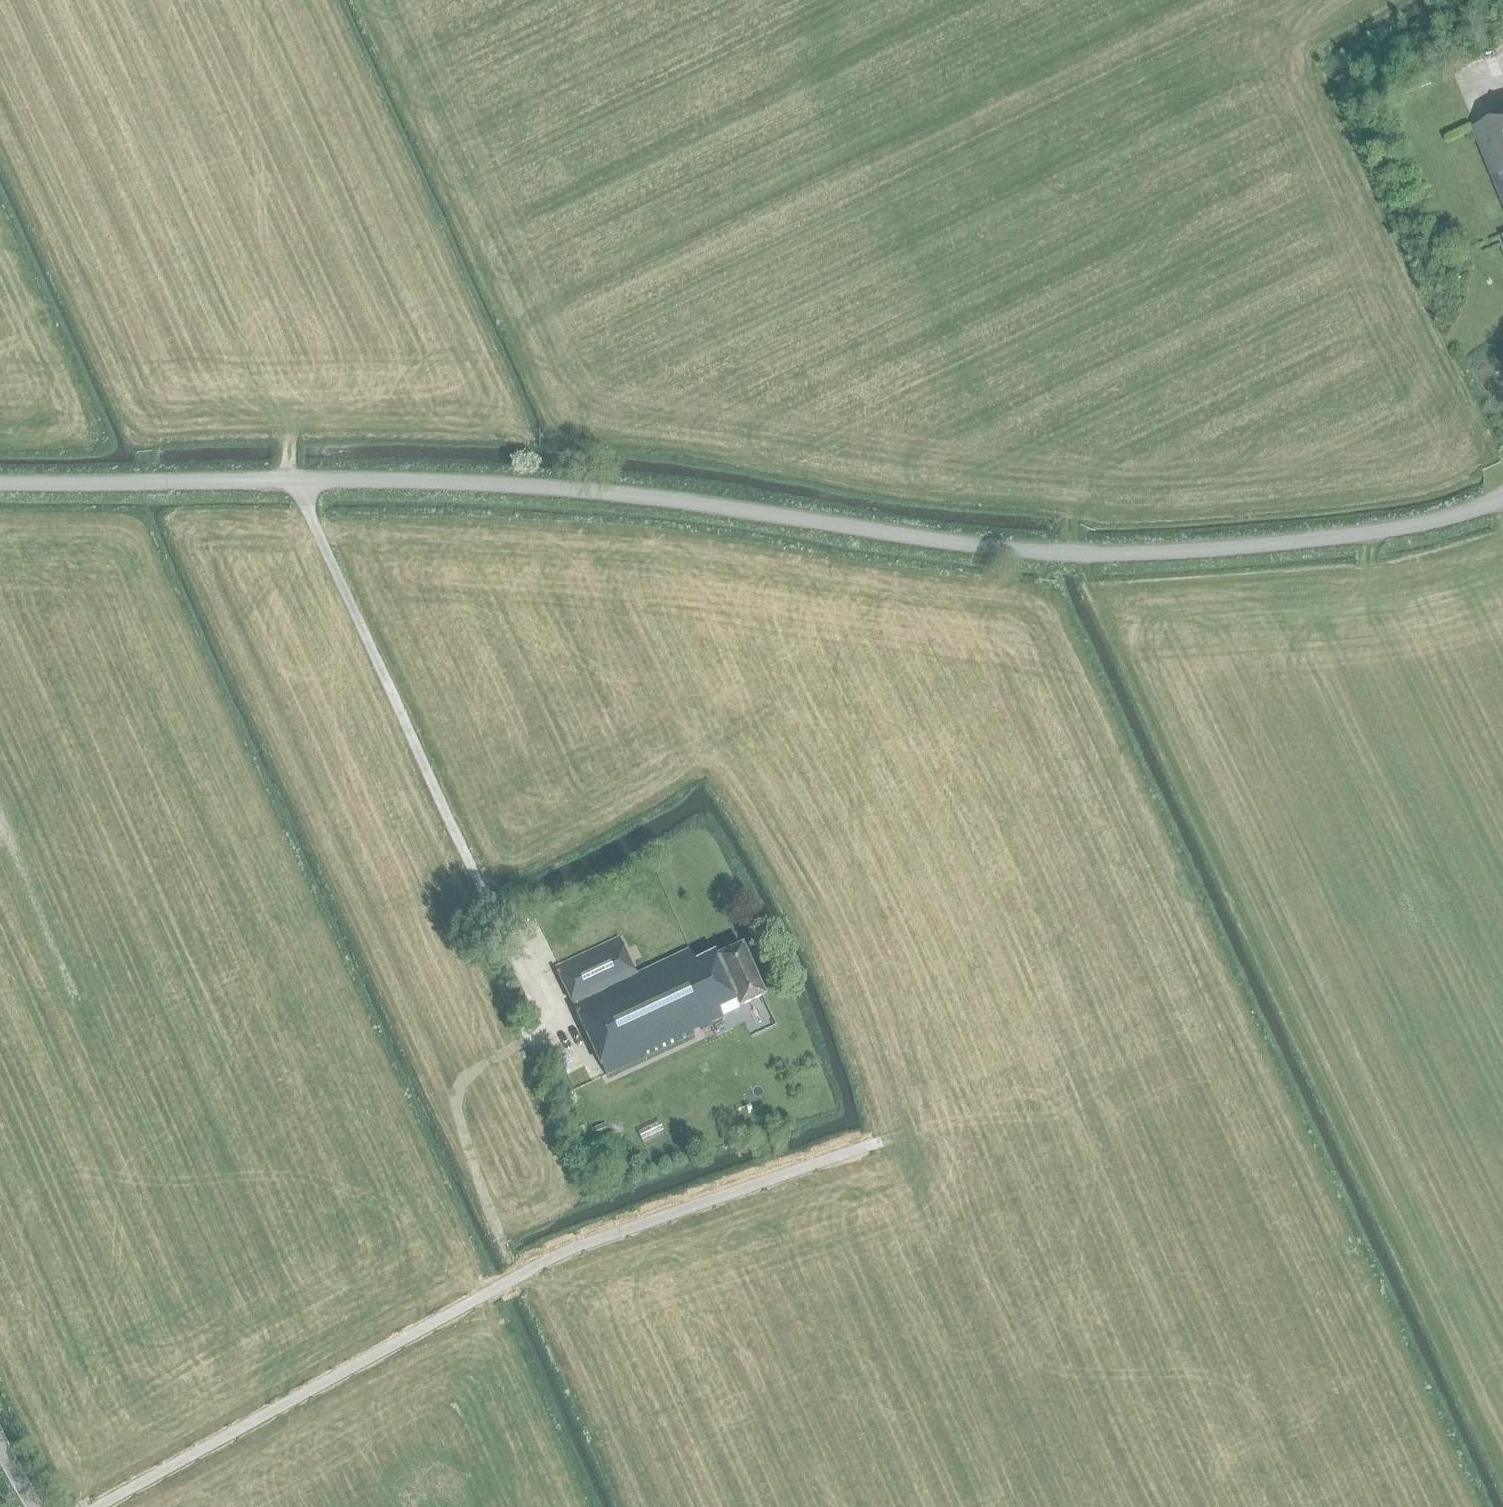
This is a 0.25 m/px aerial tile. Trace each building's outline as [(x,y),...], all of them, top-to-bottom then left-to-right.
[(1469,132),(1502,206),(1502,117),(1469,132)] [(619,938),(556,967),(605,1075),(691,1035),(689,1030),(699,1025),(702,1030),(712,1026),(711,1022),(723,1017),(721,1014),(764,994),(740,943),(715,955),(714,952),(694,961),(689,950),(636,975),(619,938)]
